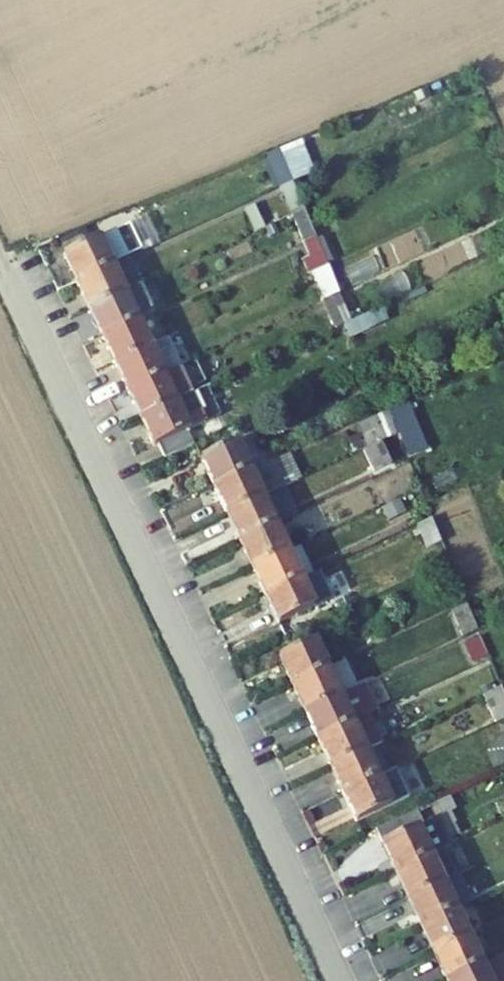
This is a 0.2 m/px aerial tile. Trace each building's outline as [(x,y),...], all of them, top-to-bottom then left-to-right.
[(267,156),(281,189),(293,183),(280,150),(267,156)] [(281,189),(292,217),(305,211),(293,183),(281,189)] [(244,211),(255,235),(266,229),(260,218),(255,206),(244,211)] [(266,229),(288,219),(283,207),(260,218),(266,229)] [(305,211),(292,217),(304,244),(316,239),(311,225),(305,211)] [(303,261),(309,275),(314,273),(328,267),(316,239),(304,244),(310,258),(303,261)] [(99,242),(67,256),(80,284),(112,268),(99,242)] [(80,284),(93,310),(143,286),(130,260),(112,268),(80,284)] [(328,267),(314,273),(326,301),(339,294),(328,267)] [(138,321),(156,312),(143,286),(93,310),(106,337),(138,321)] [(339,294),(326,301),(338,328),(351,322),(339,294)] [(383,308),(351,323),(357,337),(390,322),(383,308)] [(106,337),(119,363),(151,348),(138,321),(106,337)] [(357,337),(351,323),(346,326),(352,339),(357,337)] [(119,363),(133,390),(164,375),(151,348),(119,363)] [(133,390),(146,418),(192,395),(179,368),(164,375),(133,390)] [(192,395),(146,418),(159,445),(163,443),(169,457),(200,442),(193,428),(206,423),(192,395)] [(388,413),(357,426),(367,449),(397,436),(388,413)] [(409,431),(397,436),(405,453),(416,448),(409,431)] [(206,460),(219,487),(255,470),(241,443),(206,460)] [(392,465),(382,443),(364,451),(374,473),(392,465)] [(232,513),(267,496),(255,470),(219,487),(232,513)] [(232,513),(245,539),(280,523),(267,496),(232,513)] [(442,545),(432,520),(418,526),(428,551),(442,545)] [(280,523),(245,539),(258,565),(292,549),(280,523)] [(292,549),(258,565),(271,594),(306,577),(292,549)] [(306,577),(271,594),(284,621),(319,605),(306,577)] [(478,631),(468,606),(453,612),(463,637),(478,631)] [(474,664),(487,658),(478,639),(465,645),(474,664)] [(319,640),(287,655),(301,685),(333,670),(319,640)] [(314,713),(346,696),(333,670),(301,685),(314,713)] [(486,696),(497,723),(503,720),(503,693),(502,688),(486,696)] [(314,713),(326,739),(359,724),(346,696),(314,713)] [(326,739),(339,766),(372,750),(359,724),(326,739)] [(352,793),(385,777),(372,750),(339,766),(352,793)] [(418,795),(404,768),(385,777),(352,793),(365,821),(418,795)] [(384,830),(405,875),(440,857),(427,830),(434,827),(426,809),(384,830)] [(405,875),(417,902),(467,878),(454,850),(440,857),(405,875)] [(467,878),(417,902),(429,927),(465,911),(479,904),(467,878)] [(465,911),(429,927),(438,947),(473,930),(465,911)] [(473,930),(438,947),(451,977),(487,960),(473,930)] [(453,980),(503,980),(503,951),(487,960),(451,977),(453,980)]
